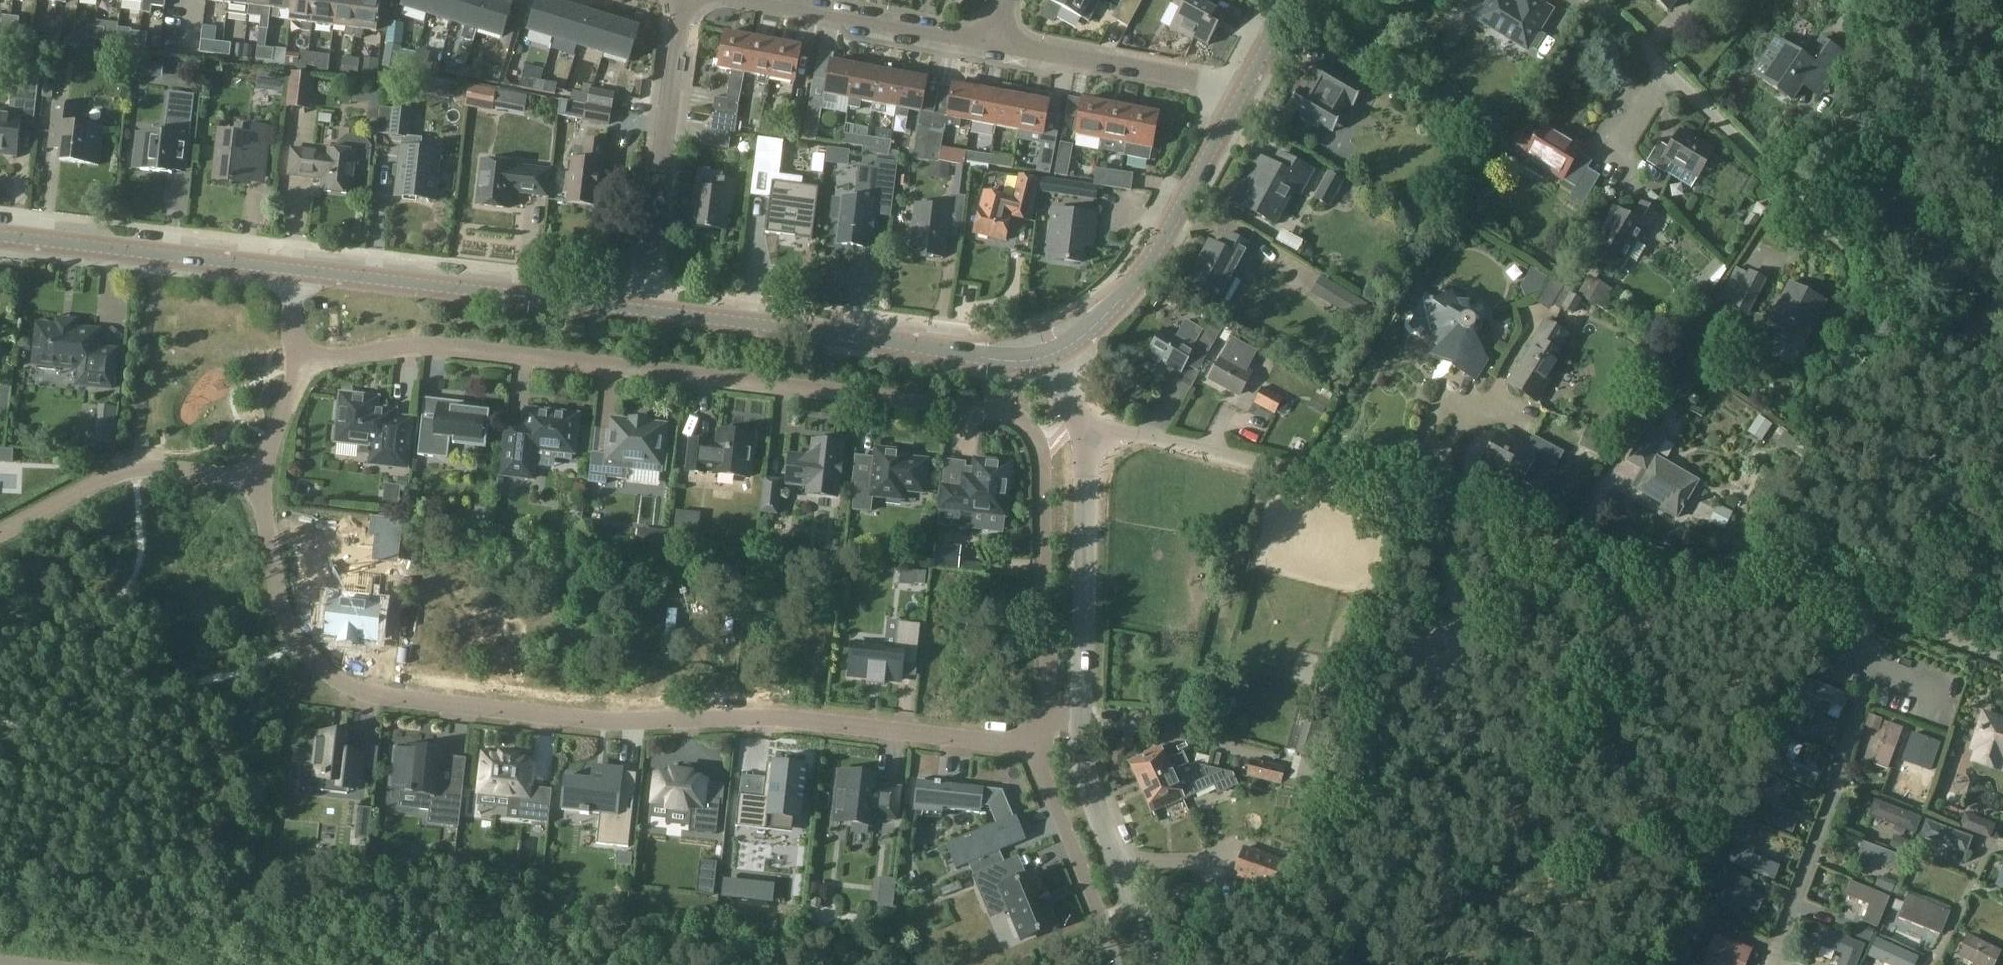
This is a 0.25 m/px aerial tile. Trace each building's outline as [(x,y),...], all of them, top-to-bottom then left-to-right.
[(143,1),(142,11),(152,12),(153,4),(165,6),(166,0),(143,0),(143,1)] [(229,3),(227,14),(238,15),(239,4),(251,6),(252,0),(229,0),(229,3)] [(251,6),(250,18),(262,20),(261,31),(270,32),(271,21),(272,8),(273,0),(252,0),(251,6)] [(272,8),(271,21),(280,22),(281,10),(293,11),(294,0),(273,0),(272,8)] [(293,11),(292,21),(304,23),(303,32),(313,33),(314,24),(317,0),(294,0),(293,11)] [(314,24),(335,27),(339,0),(317,0),(314,24)] [(335,27),(357,30),(360,0),(339,0),(335,27)] [(357,30),(377,32),(381,0),(360,0),(357,30)] [(433,0),(405,0),(403,6),(428,14),(433,0)] [(428,14),(454,22),(460,0),(433,0),(428,14)] [(454,22),(466,26),(463,38),(475,42),(479,30),(488,0),(460,0),(454,22)] [(479,30),(504,38),(513,7),(490,0),(488,0),(479,30)] [(564,5),(547,0),(538,0),(529,29),(554,37),(564,5)] [(1050,0),(1089,21),(1101,0),(1100,0),(1050,0)] [(1115,11),(1111,19),(1127,28),(1139,5),(1130,0),(1123,0),(1118,8),(1117,7),(1115,11)] [(1169,30),(1176,34),(1177,30),(1208,47),(1219,27),(1211,22),(1217,12),(1210,8),(1214,0),(1185,0),(1169,30)] [(1480,18),(1478,21),(1491,29),(1492,27),(1528,49),(1529,47),(1536,51),(1544,37),(1537,33),(1551,10),(1534,0),(1521,0),(1516,7),(1505,0),(1491,0),(1480,18)] [(1666,11),(1676,0),(1655,0),(1666,11)] [(589,13),(564,5),(554,37),(579,44),(589,13)] [(589,13),(579,44),(604,52),(614,21),(589,13)] [(2,21),(1,29),(2,29),(9,30),(11,17),(2,16),(2,21)] [(11,17),(9,30),(18,31),(20,18),(11,17)] [(52,35),(53,22),(44,21),(43,34),(52,35)] [(639,29),(614,21),(604,52),(630,60),(639,29)] [(61,23),(53,22),(52,35),(60,36),(61,23)] [(1358,25),(1352,34),(1356,37),(1363,29),(1358,25)] [(94,40),(96,28),(87,27),(85,39),(94,40)] [(104,29),(96,28),(94,40),(103,41),(104,29)] [(1868,28),(1862,34),(1864,41),(1872,43),(1878,37),(1876,31),(1868,28)] [(137,45),(139,33),(130,32),(128,44),(137,45)] [(147,34),(139,33),(137,45),(145,46),(147,34)] [(725,34),(719,68),(732,70),(728,90),(740,92),(744,72),(751,39),(725,34)] [(153,36),(151,48),(160,49),(161,37),(153,36)] [(1766,82),(1764,84),(1790,102),(1808,75),(1825,87),(1846,57),(1830,46),(1819,38),(1805,59),(1789,48),(1766,82)] [(751,39),(744,72),(752,74),(756,75),(757,75),(755,84),(768,87),(769,77),(776,43),(751,39)] [(215,42),(201,41),(199,53),(214,55),(221,56),(223,43),(215,42)] [(2,57),(9,58),(11,44),(0,43),(0,54),(2,57)] [(776,43),(769,77),(794,82),(801,48),(776,43)] [(224,44),(222,57),(229,58),(231,44),(224,44)] [(244,46),(242,59),(251,60),(253,47),(244,46)] [(395,69),(397,58),(399,49),(386,46),(382,67),(395,69)] [(266,61),(267,49),(256,47),(255,60),(266,61)] [(418,50),(416,62),(427,64),(429,52),(418,50)] [(404,51),(402,59),(414,62),(416,54),(404,51)] [(494,54),(493,58),(495,62),(499,64),(503,63),(505,59),(505,55),(502,52),(497,51),(494,54)] [(1856,52),(1846,68),(1852,72),(1863,56),(1856,52)] [(309,66),(310,54),(299,53),(298,65),(309,66)] [(813,79),(802,139),(816,141),(822,110),(823,110),(824,104),(835,106),(837,96),(844,97),(849,98),(853,80),(853,79),(856,65),(857,58),(847,56),(846,63),(833,61),(834,54),(832,54),(832,55),(832,57),(831,61),(827,82),(813,79)] [(351,72),(353,59),(342,58),(340,70),(351,72)] [(397,58),(395,69),(413,72),(415,62),(402,59),(397,58)] [(138,59),(136,76),(146,77),(148,60),(138,59)] [(379,60),(363,59),(361,76),(377,78),(379,60)] [(849,103),(848,107),(857,109),(860,110),(862,101),(865,101),(873,103),(879,70),(880,63),(871,61),(869,68),(857,65),(856,65),(853,79),(853,80),(849,98),(849,103)] [(415,62),(413,72),(430,75),(432,65),(427,64),(416,62),(415,62)] [(1299,89),(1288,108),(1301,115),(1299,119),(1318,130),(1320,126),(1324,129),(1335,110),(1341,114),(1347,104),(1353,108),(1364,89),(1320,63),(1309,83),(1310,83),(1305,92),(1304,91),(1299,89)] [(463,77),(465,68),(447,64),(445,74),(463,77)] [(873,103),(871,113),(884,115),(886,105),(888,106),(892,106),(896,107),(903,74),(904,67),(894,65),(893,72),(881,70),(879,70),(873,103)] [(465,68),(463,77),(481,81),(483,71),(465,68)] [(896,107),(895,116),(907,119),(909,110),(920,112),(921,112),(926,84),(927,83),(927,82),(927,79),(929,72),(918,70),(917,77),(904,75),(903,74),(896,107)] [(18,155),(22,123),(19,123),(22,102),(36,104),(39,73),(13,71),(9,112),(6,111),(5,116),(0,115),(0,153),(18,155)] [(312,76),(291,74),(287,109),(308,111),(312,76)] [(945,126),(959,129),(961,119),(962,119),(971,121),(977,88),(979,81),(969,79),(967,86),(954,84),(955,76),(953,84),(953,87),(952,89),(947,116),(945,126)] [(540,82),(522,78),(520,88),(538,92),(540,82)] [(284,83),(275,82),(274,93),(282,94),(284,83)] [(540,82),(538,92),(555,95),(557,85),(549,83),(540,82)] [(977,88),(971,121),(995,125),(1001,92),(1002,85),(993,83),(992,91),(978,88),(977,88)] [(496,90),(468,84),(464,104),(492,110),(496,90)] [(1001,92),(995,125),(1018,130),(1024,97),(1026,90),(1016,88),(1015,95),(1001,92)] [(590,96),(588,106),(611,110),(614,94),(591,90),(590,96)] [(740,92),(728,90),(726,100),(739,102),(740,92)] [(588,106),(590,96),(572,92),(570,103),(588,106)] [(1018,130),(1017,139),(1027,141),(1029,132),(1043,134),(1042,139),(1042,144),(1039,157),(1052,159),(1055,142),(1059,122),(1046,120),(1047,114),(1051,94),(1040,92),(1038,99),(1025,97),(1024,97),(1018,130)] [(136,150),(134,169),(173,173),(175,159),(176,147),(188,149),(189,137),(194,96),(169,93),(164,134),(151,132),(149,151),(136,150)] [(518,94),(515,113),(524,115),(527,96),(518,94)] [(726,100),(714,98),(712,115),(737,118),(739,102),(726,100)] [(1075,119),(1072,133),(1076,134),(1076,135),(1101,140),(1101,138),(1108,105),(1083,100),(1082,100),(1079,120),(1075,119)] [(611,110),(570,103),(561,101),(558,116),(559,116),(577,120),(608,125),(611,110)] [(791,103),(784,136),(798,138),(804,105),(791,103)] [(90,126),(75,124),(78,107),(53,105),(49,139),(63,141),(61,160),(99,165),(103,127),(90,126)] [(1101,138),(1101,140),(1118,143),(1115,154),(1123,155),(1124,152),(1125,150),(1126,143),(1132,109),(1108,105),(1101,138)] [(392,107),(390,135),(402,137),(409,138),(412,109),(392,107)] [(1123,156),(1123,157),(1149,162),(1149,161),(1152,149),(1152,148),(1158,114),(1132,109),(1126,143),(1125,150),(1124,152),(1123,155),(1123,156)] [(712,115),(710,131),(731,134),(735,134),(737,118),(712,115)] [(1524,125),(1509,150),(1523,158),(1525,154),(1544,166),(1542,169),(1561,180),(1574,188),(1576,189),(1576,188),(1587,170),(1590,166),(1590,165),(1592,162),(1591,162),(1590,161),(1577,153),(1581,147),(1543,124),(1538,133),(1524,125)] [(252,125),(251,137),(222,134),(217,179),(248,183),(250,168),(266,170),(271,127),(252,125)] [(919,127),(913,160),(925,162),(931,129),(919,127)] [(876,129),(875,139),(877,139),(891,141),(893,131),(876,129)] [(931,129),(925,162),(930,163),(938,164),(944,132),(931,129)] [(702,130),(700,146),(729,150),(731,134),(710,131),(702,130)] [(1658,142),(1646,163),(1664,174),(1664,173),(1670,163),(1696,178),(1703,168),(1710,173),(1719,159),(1711,154),(1713,150),(1679,130),(1668,148),(1658,142)] [(1450,141),(1467,151),(1472,142),(1457,132),(1450,141)] [(843,134),(842,144),(863,148),(862,154),(865,154),(866,148),(867,138),(843,134)] [(292,150),(289,175),(323,180),(322,191),(352,195),(355,171),(369,173),(372,148),(364,138),(347,136),(338,143),(337,150),(328,149),(327,155),(292,150)] [(401,146),(395,196),(435,201),(441,154),(421,151),(422,139),(409,138),(402,137),(401,146)] [(866,148),(865,154),(889,158),(889,152),(890,152),(891,141),(877,139),(875,150),(866,148)] [(573,162),(568,204),(593,207),(597,168),(601,169),(604,145),(586,142),(586,150),(577,149),(575,162),(573,162)] [(1053,175),(1066,177),(1072,145),(1059,143),(1053,175)] [(966,152),(965,162),(966,162),(973,163),(987,165),(989,166),(990,155),(989,155),(966,152)] [(1256,157),(1232,202),(1273,225),(1292,191),(1299,195),(1312,172),(1280,154),(1273,167),(1256,157)] [(990,155),(989,166),(992,166),(1012,169),(1013,159),(993,156),(990,155)] [(835,199),(833,219),(842,220),(839,244),(869,248),(871,232),(873,232),(875,218),(873,218),(873,216),(876,193),(895,196),(899,164),(878,161),(877,169),(861,167),(858,193),(861,193),(860,200),(844,198),(844,200),(835,199)] [(549,170),(515,166),(481,162),(476,205),(507,209),(509,193),(546,197),(549,170)] [(938,164),(930,163),(929,178),(948,180),(950,165),(938,164)] [(1093,186),(1097,187),(1118,190),(1121,173),(1096,169),(1093,186)] [(695,187),(690,227),(725,231),(728,208),(733,209),(736,181),(722,180),(723,174),(698,171),(696,187),(695,187)] [(969,174),(955,173),(952,195),(966,197),(969,174)] [(1121,173),(1118,190),(1131,192),(1133,175),(1121,173)] [(1327,175),(1314,199),(1330,208),(1343,183),(1327,175)] [(909,178),(899,178),(899,185),(908,186),(909,178)] [(973,236),(1005,245),(1012,219),(1027,223),(1037,184),(1018,178),(1011,203),(984,196),(973,236)] [(1076,198),(1078,183),(1040,178),(1038,192),(1076,198)] [(772,182),(765,234),(780,235),(781,227),(796,228),(795,239),(812,241),(818,188),(772,182)] [(1650,207),(1640,201),(1630,218),(1616,210),(1588,254),(1616,271),(1634,241),(1639,244),(1659,212),(1650,207)] [(1757,204),(1750,214),(1758,219),(1759,220),(1766,210),(1757,204)] [(950,209),(918,205),(912,252),(944,256),(950,209)] [(1082,213),(1082,214),(1095,216),(1097,216),(1097,215),(1098,208),(1095,208),(1095,207),(1083,206),(1082,213)] [(1047,259),(1046,260),(1081,264),(1082,264),(1084,248),(1086,236),(1092,237),(1093,237),(1095,216),(1082,214),(1052,210),(1050,231),(1047,259)] [(1750,214),(1742,225),(1750,231),(1758,219),(1750,214)] [(1593,216),(1589,223),(1598,229),(1603,222),(1593,216)] [(1210,243),(1186,285),(1220,303),(1235,277),(1251,248),(1227,235),(1219,248),(1210,243)] [(1701,273),(1703,275),(1693,285),(1703,294),(1702,296),(1705,299),(1715,288),(1715,287),(1727,270),(1715,259),(1701,273)] [(1765,279),(1749,271),(1729,309),(1746,317),(1765,279)] [(1589,276),(1577,295),(1601,309),(1613,291),(1589,276)] [(1801,346),(1804,341),(1824,302),(1789,283),(1768,322),(1781,329),(1778,335),(1780,342),(1793,349),(1801,346)] [(1345,293),(1335,310),(1375,335),(1385,318),(1345,293)] [(1425,298),(1408,326),(1419,338),(1433,354),(1459,361),(1456,364),(1455,365),(1454,365),(1475,378),(1486,361),(1470,333),(1472,332),(1473,331),(1474,330),(1475,328),(1476,327),(1476,325),(1476,323),(1475,322),(1475,320),(1474,319),(1473,318),(1471,317),(1467,315),(1467,303),(1455,303),(1451,294),(1434,303),(1425,298)] [(1153,297),(1148,304),(1154,308),(1159,301),(1153,297)] [(1163,329),(1148,353),(1151,355),(1149,359),(1159,365),(1161,361),(1180,372),(1194,348),(1194,347),(1203,331),(1186,321),(1176,337),(1163,329)] [(1565,334),(1545,321),(1509,381),(1537,398),(1563,355),(1555,351),(1565,334)] [(1211,322),(1197,347),(1208,353),(1222,328),(1211,322)] [(81,369),(79,383),(79,385),(93,386),(94,383),(111,385),(110,388),(112,389),(116,352),(97,350),(99,332),(73,330),(74,326),(59,324),(58,328),(39,326),(35,364),(40,365),(40,369),(56,371),(56,366),(81,369)] [(1220,358),(1209,379),(1239,395),(1250,374),(1246,372),(1257,352),(1255,352),(1231,339),(1220,358)] [(1499,341),(1496,346),(1505,351),(1508,346),(1499,341)] [(1650,342),(1642,355),(1663,368),(1671,354),(1650,342)] [(1121,367),(1120,357),(1108,357),(1108,367),(1121,367)] [(1345,380),(1333,380),(1333,393),(1345,392),(1345,380)] [(8,417),(11,389),(0,387),(0,416),(8,417)] [(1283,399),(1266,390),(1261,387),(1253,403),(1274,415),(1283,399)] [(410,421),(393,419),(394,413),(375,410),(376,400),(361,398),(362,396),(345,394),(345,397),(341,396),(340,404),(337,403),(335,420),(338,420),(336,442),(359,445),(358,455),(383,458),(383,466),(405,469),(410,421)] [(1130,401),(1126,408),(1139,415),(1143,408),(1130,401)] [(435,421),(422,419),(417,456),(447,460),(449,440),(482,443),(487,406),(463,404),(462,407),(437,404),(435,421)] [(1252,431),(1259,437),(1274,422),(1256,405),(1231,432),(1242,441),(1252,431)] [(99,407),(98,419),(114,420),(115,409),(99,407)] [(524,441),(506,439),(502,476),(533,480),(537,450),(556,452),(555,459),(572,461),(573,454),(575,455),(579,417),(565,415),(565,418),(548,416),(549,413),(528,411),(524,441)] [(1758,416),(1747,433),(1761,442),(1772,425),(1758,416)] [(662,472),(666,473),(668,456),(664,455),(667,427),(648,424),(648,422),(632,420),(632,423),(613,421),(609,456),(594,455),(591,484),(607,485),(608,478),(628,481),(629,469),(662,473),(662,472)] [(1778,427),(1775,432),(1781,437),(1784,432),(1778,427)] [(97,431),(95,443),(111,444),(113,433),(97,431)] [(1645,431),(1627,461),(1642,470),(1632,487),(1663,505),(1660,509),(1676,518),(1697,482),(1654,457),(1656,452),(1667,458),(1674,447),(1663,441),(1645,431)] [(692,442),(688,472),(705,474),(706,472),(716,473),(715,476),(749,480),(754,436),(720,433),(719,447),(709,446),(709,443),(692,442)] [(1532,436),(1525,449),(1496,433),(1481,461),(1520,482),(1534,457),(1554,468),(1563,453),(1532,436)] [(1605,438),(1597,455),(1607,459),(1615,442),(1605,438)] [(790,457),(787,483),(790,483),(809,486),(820,487),(819,495),(836,497),(838,479),(842,479),(843,463),(840,463),(842,446),(842,445),(815,442),(813,453),(806,459),(790,457)] [(1800,444),(1794,453),(1804,461),(1810,451),(1800,444)] [(13,464),(13,450),(0,450),(0,464),(13,464)] [(929,462),(909,460),(910,454),(878,450),(874,485),(858,483),(855,511),(872,513),(874,497),(888,499),(889,494),(905,496),(905,492),(925,494),(929,462)] [(1015,473),(1011,473),(1012,466),(977,462),(975,478),(964,477),(963,491),(945,489),(940,527),(971,530),(972,513),(987,515),(987,511),(1007,513),(1009,490),(1013,491),(1015,473)] [(398,477),(397,485),(401,486),(401,489),(409,490),(410,478),(398,477)] [(763,513),(779,515),(783,482),(767,480),(763,513)] [(1718,506),(1717,506),(1709,523),(1710,523),(1724,530),(1732,513),(1718,506)] [(676,512),(674,531),(691,533),(697,533),(699,524),(692,523),(693,513),(676,512)] [(370,537),(399,540),(401,522),(372,519),(370,537)] [(667,531),(655,530),(653,545),(666,546),(667,531)] [(935,544),(932,566),(959,570),(961,547),(935,544)] [(983,564),(963,562),(962,569),(982,571),(983,564)] [(916,572),(915,585),(925,586),(926,573),(916,572)] [(370,597),(342,594),(341,603),(330,602),(330,606),(323,605),(321,627),(328,628),(327,637),(339,639),(339,643),(357,645),(358,641),(376,643),(380,607),(369,606),(370,597)] [(853,644),(849,676),(868,678),(868,683),(872,684),(872,681),(879,682),(879,684),(883,685),(884,680),(900,681),(900,674),(902,663),(916,665),(920,625),(898,623),(895,649),(885,648),(853,644)] [(1230,676),(1224,680),(1223,688),(1227,693),(1231,694),(1235,695),(1241,691),(1242,683),(1239,678),(1234,677),(1230,676)] [(1840,710),(1846,696),(1812,681),(1806,695),(1814,698),(1813,702),(1821,705),(1822,702),(1840,710)] [(714,708),(722,708),(721,685),(713,686),(714,708)] [(1308,710),(1295,756),(1326,765),(1338,721),(1308,710)] [(1978,749),(1974,761),(1999,769),(2002,758),(2002,722),(1983,715),(1972,747),(1978,749)] [(1883,741),(1874,764),(1889,770),(1904,727),(1890,722),(1889,724),(1884,722),(1878,740),(1883,741)] [(1940,745),(1914,735),(1903,763),(1930,773),(1940,745)] [(345,759),(346,746),(347,742),(319,739),(316,769),(306,768),(304,792),(324,794),(325,778),(343,780),(342,786),(349,787),(361,788),(363,770),(364,761),(345,759)] [(395,750),(392,782),(391,789),(407,790),(407,793),(422,795),(420,809),(432,811),(430,824),(458,827),(463,786),(442,784),(446,751),(408,747),(407,751),(395,750)] [(1182,752),(1165,760),(1160,749),(1129,764),(1139,787),(1171,773),(1188,765),(1182,752)] [(1221,755),(1214,753),(1211,769),(1217,770),(1221,755)] [(484,755),(479,793),(510,797),(509,809),(521,810),(520,820),(547,823),(551,791),(530,789),(533,761),(517,759),(517,756),(512,756),(512,755),(505,755),(500,755),(500,757),(484,755)] [(1285,768),(1281,786),(1298,789),(1299,785),(1319,789),(1326,765),(1295,756),(1292,770),(1285,768)] [(1252,760),(1248,778),(1281,786),(1285,768),(1284,768),(1252,760)] [(764,797),(740,794),(736,827),(738,827),(738,823),(789,829),(790,817),(802,818),(808,768),(768,764),(767,773),(764,797)] [(1139,787),(1138,788),(1151,815),(1168,807),(1168,808),(1181,802),(1181,801),(1182,800),(1183,802),(1215,787),(1214,786),(1215,786),(1207,768),(1191,765),(1189,766),(1188,765),(1171,773),(1139,787)] [(592,780),(566,777),(562,811),(580,813),(580,815),(589,816),(589,814),(591,814),(600,815),(596,845),(628,848),(632,811),(631,810),(631,811),(628,811),(629,799),(632,799),(632,800),(633,800),(636,774),(622,773),(622,771),(593,768),(592,780)] [(1232,774),(1207,768),(1215,786),(1214,786),(1215,787),(1218,794),(1238,785),(1232,774)] [(837,788),(834,817),(853,819),(852,824),(871,826),(872,818),(898,821),(902,789),(876,786),(877,776),(843,772),(841,788),(837,788)] [(720,801),(705,799),(707,780),(690,778),(690,774),(673,773),(672,777),(655,775),(652,804),(669,805),(669,809),(691,812),(689,831),(716,834),(720,801)] [(919,782),(916,807),(943,810),(979,814),(980,807),(989,808),(1003,790),(968,787),(967,790),(958,789),(958,786),(941,784),(941,783),(935,782),(935,783),(919,782)] [(906,790),(904,806),(911,807),(912,791),(906,790)] [(989,808),(996,825),(945,846),(946,847),(957,843),(966,864),(955,869),(956,870),(968,865),(973,876),(1004,863),(1000,852),(1026,841),(1026,840),(1024,841),(1014,818),(1003,790),(989,808)] [(1874,801),(1869,815),(1868,818),(1893,827),(1891,831),(1904,836),(1905,832),(1915,836),(1922,819),(1874,801)] [(359,808),(356,829),(370,830),(372,810),(359,808)] [(1742,817),(1738,825),(1751,830),(1754,822),(1742,817)] [(1979,819),(1973,834),(1989,840),(1995,825),(1979,819)] [(1925,846),(1913,841),(1908,855),(1920,859),(1925,846)] [(1752,856),(1754,851),(1744,847),(1742,852),(1734,849),(1729,863),(1774,881),(1779,867),(1752,856)] [(1281,862),(1244,849),(1234,878),(1271,891),(1281,862)] [(620,854),(618,866),(630,867),(631,855),(620,854)] [(1004,863),(973,876),(988,913),(1007,905),(1009,912),(1021,940),(1057,926),(1048,906),(1050,905),(1046,894),(1043,895),(1035,874),(1027,878),(1013,883),(1004,863)] [(1726,872),(1713,902),(1739,913),(1742,906),(1743,907),(1750,890),(1749,889),(1752,883),(1726,872)] [(715,880),(698,878),(696,895),(714,896),(715,880)] [(957,883),(940,890),(943,898),(961,890),(957,883)] [(725,884),(723,898),(749,901),(751,887),(725,884)] [(1890,900),(1852,884),(1846,898),(1870,908),(1863,924),(1877,930),(1890,900)] [(879,895),(878,906),(893,908),(894,897),(879,895)] [(1950,912),(1909,896),(1899,922),(1940,939),(1950,912)] [(1828,932),(1822,945),(1844,953),(1839,964),(1856,964),(1864,945),(1828,932)] [(1715,934),(1703,963),(1707,964),(1745,964),(1751,950),(1715,934)] [(1966,936),(1956,959),(1969,964),(1994,964),(2000,952),(1966,936)] [(1868,957),(1886,964),(1915,964),(1918,958),(1876,940),(1868,957)]
